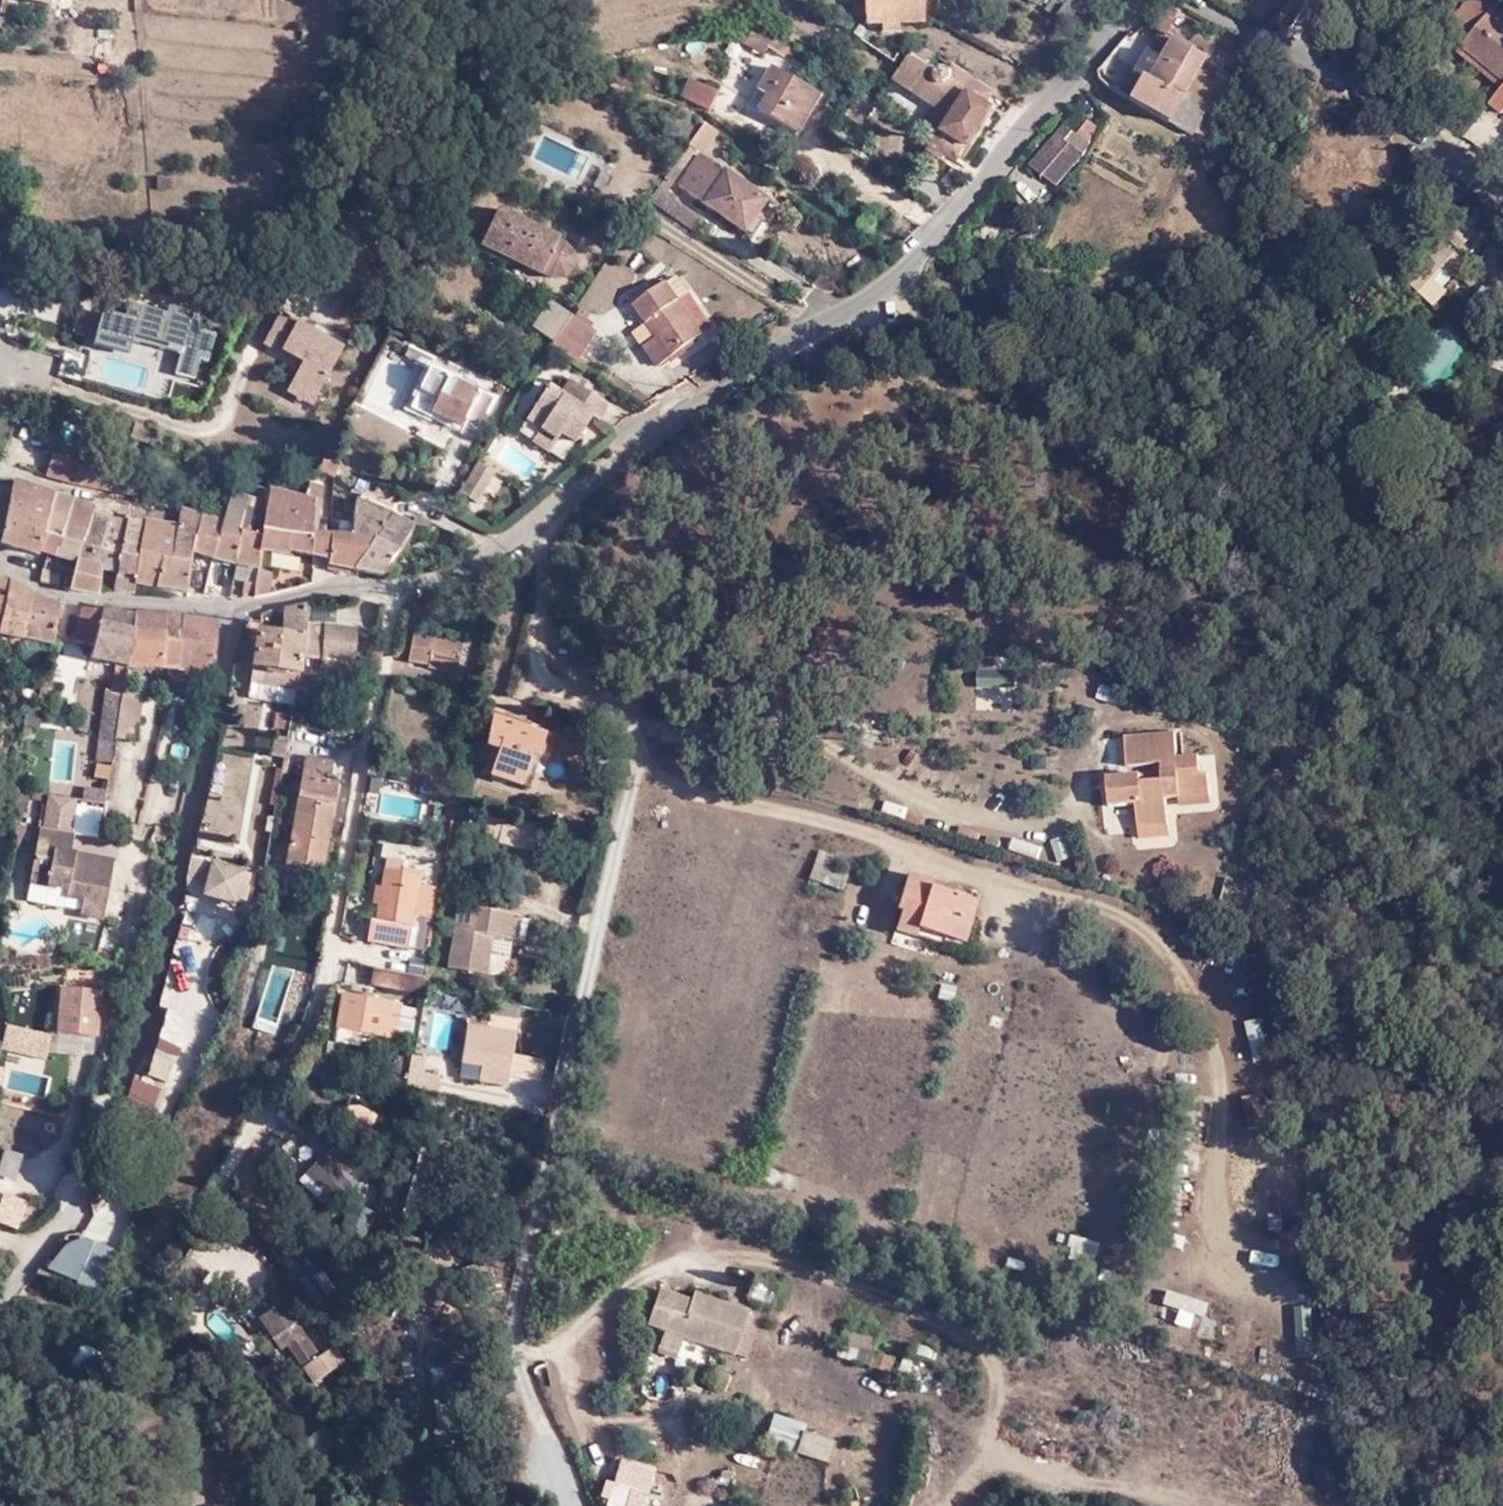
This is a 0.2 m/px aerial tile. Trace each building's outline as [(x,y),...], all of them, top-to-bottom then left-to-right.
[(179,1),(242,15),(245,0),(179,0),(179,1)] [(806,9),(810,0),(791,0),(806,9)] [(916,0),(862,0),(862,21),(865,20),(883,19),(883,29),(884,37),(896,35),(896,28),(897,19),(916,17),(916,0)] [(916,17),(897,19),(896,28),(922,28),(924,0),(916,0),(916,17)] [(1444,24),(1461,39),(1456,47),(1499,80),(1485,101),(1497,112),(1502,106),(1502,21),(1487,8),(1493,0),(1464,0),(1444,24)] [(883,19),(865,20),(865,28),(883,29),(883,19)] [(758,31),(754,38),(761,39),(773,46),(776,42),(758,31)] [(761,39),(754,38),(747,50),(762,62),(770,52),(773,46),(761,39)] [(1170,117),(1184,96),(1210,58),(1180,40),(1155,79),(1146,75),(1134,93),(1170,117)] [(773,46),(788,55),(790,51),(776,42),(773,46)] [(784,62),(788,55),(773,46),(770,52),(784,62)] [(985,111),(993,97),(952,69),(944,76),(941,72),(932,69),(930,73),(922,66),(928,55),(913,46),(889,82),(936,114),(924,136),(935,144),(921,164),(935,175),(940,168),(959,178),(966,168),(960,164),(968,156),(961,153),(988,113),(985,111)] [(717,97),(693,79),(680,96),(705,114),(717,97)] [(814,109),(774,81),(761,98),(765,105),(752,125),(787,148),(814,109)] [(1209,114),(1184,96),(1170,117),(1196,134),(1209,114)] [(870,107),(857,99),(844,120),(855,128),(870,107)] [(699,130),(682,120),(678,123),(665,117),(656,133),(687,146),(699,130)] [(1065,148),(1074,139),(1068,130),(1032,170),(1042,184),(1070,153),(1065,148)] [(1077,161),(1086,151),(1074,139),(1065,148),(1070,153),(1077,161)] [(1079,164),(1077,161),(1070,153),(1042,184),(1052,193),(1079,164)] [(766,206),(698,162),(676,193),(752,244),(763,228),(755,223),(766,206)] [(672,169),(656,193),(666,200),(682,175),(672,169)] [(656,193),(646,206),(665,220),(673,208),(674,206),(666,200),(656,193)] [(665,220),(695,241),(703,229),(673,208),(665,220)] [(553,237),(495,211),(493,221),(485,218),(467,249),(498,264),(506,261),(542,278),(551,280),(558,277),(568,270),(569,262),(568,251),(563,245),(552,241),(553,237)] [(1446,236),(1461,248),(1473,233),(1457,221),(1446,236)] [(1452,283),(1470,264),(1443,240),(1406,280),(1433,305),(1453,284),(1452,283)] [(675,304),(686,297),(673,278),(663,286),(675,304)] [(699,337),(675,304),(663,286),(631,308),(644,326),(654,339),(641,349),(654,369),(699,337)] [(535,322),(554,334),(572,310),(552,297),(535,322)] [(708,330),(686,297),(675,304),(699,337),(708,330)] [(96,307),(90,344),(129,351),(131,342),(177,349),(173,376),(194,379),(198,359),(209,361),(215,329),(187,325),(190,310),(122,299),(120,310),(96,307)] [(309,416),(339,336),(271,310),(258,346),(295,360),(278,404),(309,416)] [(554,334),(547,343),(571,356),(593,324),(572,310),(554,334)] [(1448,396),(1469,339),(1430,325),(1410,383),(1448,396)] [(632,335),(641,349),(654,339),(644,326),(632,335)] [(718,337),(674,367),(683,380),(727,350),(718,337)] [(1489,368),(1502,372),(1502,360),(1492,357),(1489,368)] [(428,411),(436,415),(455,422),(458,412),(473,418),(483,393),(421,367),(404,406),(426,415),(428,411)] [(535,428),(552,439),(555,434),(568,442),(586,415),(592,418),(603,405),(564,379),(554,393),(542,385),(520,419),(535,428)] [(61,415),(65,401),(58,399),(57,404),(47,401),(44,409),(61,415)] [(434,420),(436,415),(428,411),(426,415),(434,420)] [(543,454),(552,439),(535,428),(525,443),(543,454)] [(70,483),(80,467),(64,458),(51,453),(42,450),(24,444),(16,466),(42,474),(70,483)] [(490,472),(474,462),(456,491),(471,502),(490,472)] [(70,483),(110,491),(112,473),(80,467),(70,483)] [(261,510),(264,487),(230,478),(215,519),(208,556),(216,558),(232,562),(242,507),(261,510)] [(42,547),(56,492),(14,479),(13,486),(4,529),(2,540),(39,550),(42,547)] [(301,497),(264,487),(261,510),(257,546),(284,551),(285,547),(308,553),(308,532),(309,500),(314,500),(318,483),(306,480),(301,497)] [(4,529),(13,486),(0,484),(0,528),(4,529)] [(356,487),(351,496),(372,505),(376,496),(356,487)] [(58,553),(70,497),(56,492),(42,547),(49,549),(58,553)] [(351,496),(349,516),(378,525),(387,510),(372,505),(351,496)] [(372,505),(387,510),(391,502),(376,496),(372,505)] [(76,559),(90,502),(70,497),(58,553),(76,559)] [(120,517),(124,505),(91,499),(90,502),(76,559),(69,586),(96,594),(98,570),(111,570),(114,550),(120,517)] [(171,527),(174,516),(124,505),(120,517),(150,523),(171,527)] [(257,546),(261,510),(242,507),(232,562),(254,565),(257,546)] [(190,550),(196,514),(176,508),(174,516),(171,527),(150,523),(133,584),(172,589),(183,591),(190,550)] [(368,540),(394,550),(405,533),(411,523),(387,510),(378,525),(367,540),(368,540)] [(429,516),(419,512),(413,518),(411,523),(423,526),(429,516)] [(208,556),(215,519),(196,514),(190,550),(208,556)] [(349,516),(347,533),(367,540),(378,525),(349,516)] [(133,584),(150,523),(120,517),(114,550),(111,570),(111,588),(131,592),(133,584)] [(421,537),(423,526),(411,523),(405,533),(421,537)] [(324,556),(325,533),(310,532),(311,554),(324,556)] [(347,533),(325,533),(324,556),(324,560),(335,564),(349,567),(368,540),(367,540),(347,533)] [(362,570),(379,572),(394,550),(368,540),(349,567),(362,570)] [(297,568),(298,554),(269,551),(268,565),(297,568)] [(254,565),(232,562),(229,577),(241,578),(252,579),(254,565)] [(39,578),(56,583),(59,568),(44,564),(39,578)] [(265,566),(254,565),(252,579),(250,594),(263,591),(265,566)] [(307,579),(308,569),(294,569),(294,583),(307,579)] [(21,636),(31,590),(8,578),(0,618),(0,633),(21,636)] [(226,594),(229,578),(220,578),(217,594),(226,594)] [(250,594),(252,579),(241,578),(239,595),(250,594)] [(51,642),(60,603),(31,590),(21,636),(51,642)] [(303,624),(306,600),(279,607),(276,624),(269,624),(267,630),(254,628),(250,657),(249,666),(283,670),(297,671),(299,654),(303,624)] [(482,618),(485,602),(473,600),(471,615),(482,618)] [(126,663),(134,616),(102,605),(102,611),(82,608),(75,642),(92,645),(90,657),(126,663)] [(126,663),(212,668),(217,623),(185,617),(135,613),(134,616),(126,663)] [(352,628),(303,624),(299,654),(322,656),(349,657),(352,628)] [(457,636),(409,627),(405,654),(426,657),(425,661),(452,665),(457,636)] [(347,678),(349,657),(322,656),(319,674),(347,678)] [(988,662),(974,661),(975,683),(1010,684),(1010,672),(989,671),(988,662)] [(283,670),(249,666),(249,680),(282,685),(283,670)] [(319,674),(297,671),(295,688),(318,690),(319,674)] [(47,699),(53,673),(47,672),(41,698),(47,699)] [(1113,688),(1096,683),(1090,695),(1109,701),(1113,688)] [(113,735),(121,689),(103,686),(93,758),(108,760),(113,735)] [(295,688),(294,699),(316,701),(318,690),(295,688)] [(140,692),(121,689),(113,735),(132,737),(140,692)] [(522,727),(506,720),(494,751),(506,756),(497,781),(523,792),(529,778),(536,781),(545,761),(551,761),(559,739),(537,731),(535,738),(521,732),(522,727)] [(304,755),(329,759),(333,731),(295,724),(290,752),(304,755)] [(1134,801),(1136,826),(1169,825),(1167,797),(1166,787),(1178,786),(1179,795),(1210,793),(1209,774),(1199,775),(1199,754),(1176,755),(1174,729),(1129,734),(1132,762),(1161,760),(1163,777),(1143,779),(1143,774),(1108,776),(1110,803),(1134,801)] [(285,753),(288,736),(275,734),(271,752),(285,753)] [(333,760),(329,759),(304,755),(286,861),(323,868),(338,781),(329,780),(333,760)] [(171,770),(154,768),(153,778),(169,781),(171,770)] [(78,801),(101,806),(105,791),(82,785),(78,801)] [(1211,803),(1210,793),(1179,795),(1178,786),(1166,787),(1167,797),(1178,797),(1180,805),(1211,803)] [(451,806),(451,808),(450,816),(464,819),(465,809),(451,806)] [(539,820),(502,812),(501,818),(497,837),(496,841),(533,848),(539,820)] [(497,837),(501,818),(487,815),(484,835),(497,837)] [(71,851),(74,831),(39,825),(29,880),(67,887),(65,893),(82,897),(79,912),(103,917),(114,859),(91,855),(90,861),(74,857),(75,852),(71,851)] [(1169,825),(1136,826),(1137,837),(1170,835),(1169,825)] [(1038,854),(1041,846),(1012,837),(1009,845),(1038,854)] [(1052,840),(1056,859),(1070,856),(1066,837),(1052,840)] [(253,866),(185,849),(185,875),(200,879),(199,884),(240,896),(244,880),(249,881),(253,866)] [(91,855),(75,852),(74,857),(90,861),(91,855)] [(383,854),(381,867),(399,869),(399,864),(400,858),(383,854)] [(846,872),(811,860),(805,878),(838,887),(846,872)] [(366,935),(428,946),(433,914),(412,911),(413,901),(416,882),(419,868),(399,864),(399,869),(381,867),(373,916),(368,915),(366,935)] [(930,880),(904,872),(891,907),(898,910),(892,929),(912,937),(916,926),(962,944),(976,903),(929,885),(930,880)] [(244,897),(249,881),(244,880),(240,896),(244,897)] [(416,882),(413,901),(425,902),(429,884),(416,882)] [(472,923),(476,899),(458,897),(454,921),(472,923)] [(521,907),(476,899),(472,923),(454,921),(448,960),(488,966),(494,928),(512,929),(516,931),(521,907)] [(269,928),(257,927),(256,939),(267,942),(269,928)] [(507,956),(512,929),(494,928),(488,966),(494,967),(501,962),(507,956)] [(424,971),(373,963),(370,980),(422,987),(423,976),(424,971)] [(49,984),(33,983),(34,996),(48,998),(49,984)] [(99,990),(61,988),(58,1027),(96,1029),(99,990)] [(398,997),(374,994),(361,992),(342,989),(337,1024),(362,1027),(393,1031),(394,1027),(397,1000),(398,997)] [(412,1002),(397,1000),(394,1027),(409,1029),(412,1002)] [(1253,1060),(1268,1056),(1258,1016),(1243,1020),(1253,1060)] [(486,1026),(486,1021),(464,1017),(459,1053),(480,1057),(478,1069),(505,1074),(512,1030),(486,1026)] [(50,1028),(5,1021),(1,1043),(48,1051),(50,1028)] [(362,1027),(337,1024),(334,1037),(328,1036),(326,1050),(342,1053),(345,1038),(360,1040),(362,1027)] [(407,1078),(411,1049),(394,1046),(391,1075),(407,1078)] [(424,1051),(411,1049),(407,1078),(436,1084),(439,1066),(422,1063),(424,1051)] [(373,1126),(373,1107),(344,1106),(343,1125),(373,1126)] [(451,1143),(438,1140),(431,1167),(420,1165),(407,1216),(440,1227),(455,1167),(445,1164),(451,1143)] [(349,1178),(324,1151),(305,1171),(321,1186),(313,1195),(324,1208),(349,1178)] [(1057,1233),(1053,1252),(1094,1259),(1097,1240),(1057,1233)] [(70,1278),(77,1260),(56,1253),(50,1271),(70,1278)] [(325,1297),(336,1290),(322,1270),(311,1277),(325,1297)] [(709,1291),(696,1288),(665,1279),(654,1317),(674,1324),(678,1310),(690,1314),(686,1327),(741,1344),(755,1298),(710,1285),(709,1291)] [(698,1282),(696,1288),(709,1291),(710,1285),(698,1282)] [(1159,1308),(1203,1316),(1206,1299),(1162,1291),(1159,1308)] [(1313,1354),(1310,1305),(1292,1306),(1296,1355),(1313,1354)] [(678,1310),(674,1324),(686,1327),(690,1314),(678,1310)] [(298,1356),(315,1346),(304,1327),(274,1343),(284,1356),(295,1352),(298,1356)] [(325,1361),(315,1346),(298,1356),(307,1373),(325,1361)] [(886,1372),(892,1357),(875,1351),(870,1366),(886,1372)] [(767,1429),(797,1440),(793,1451),(826,1462),(835,1436),(772,1415),(767,1429)] [(613,1485),(606,1505),(636,1505),(641,1492),(613,1485)]
